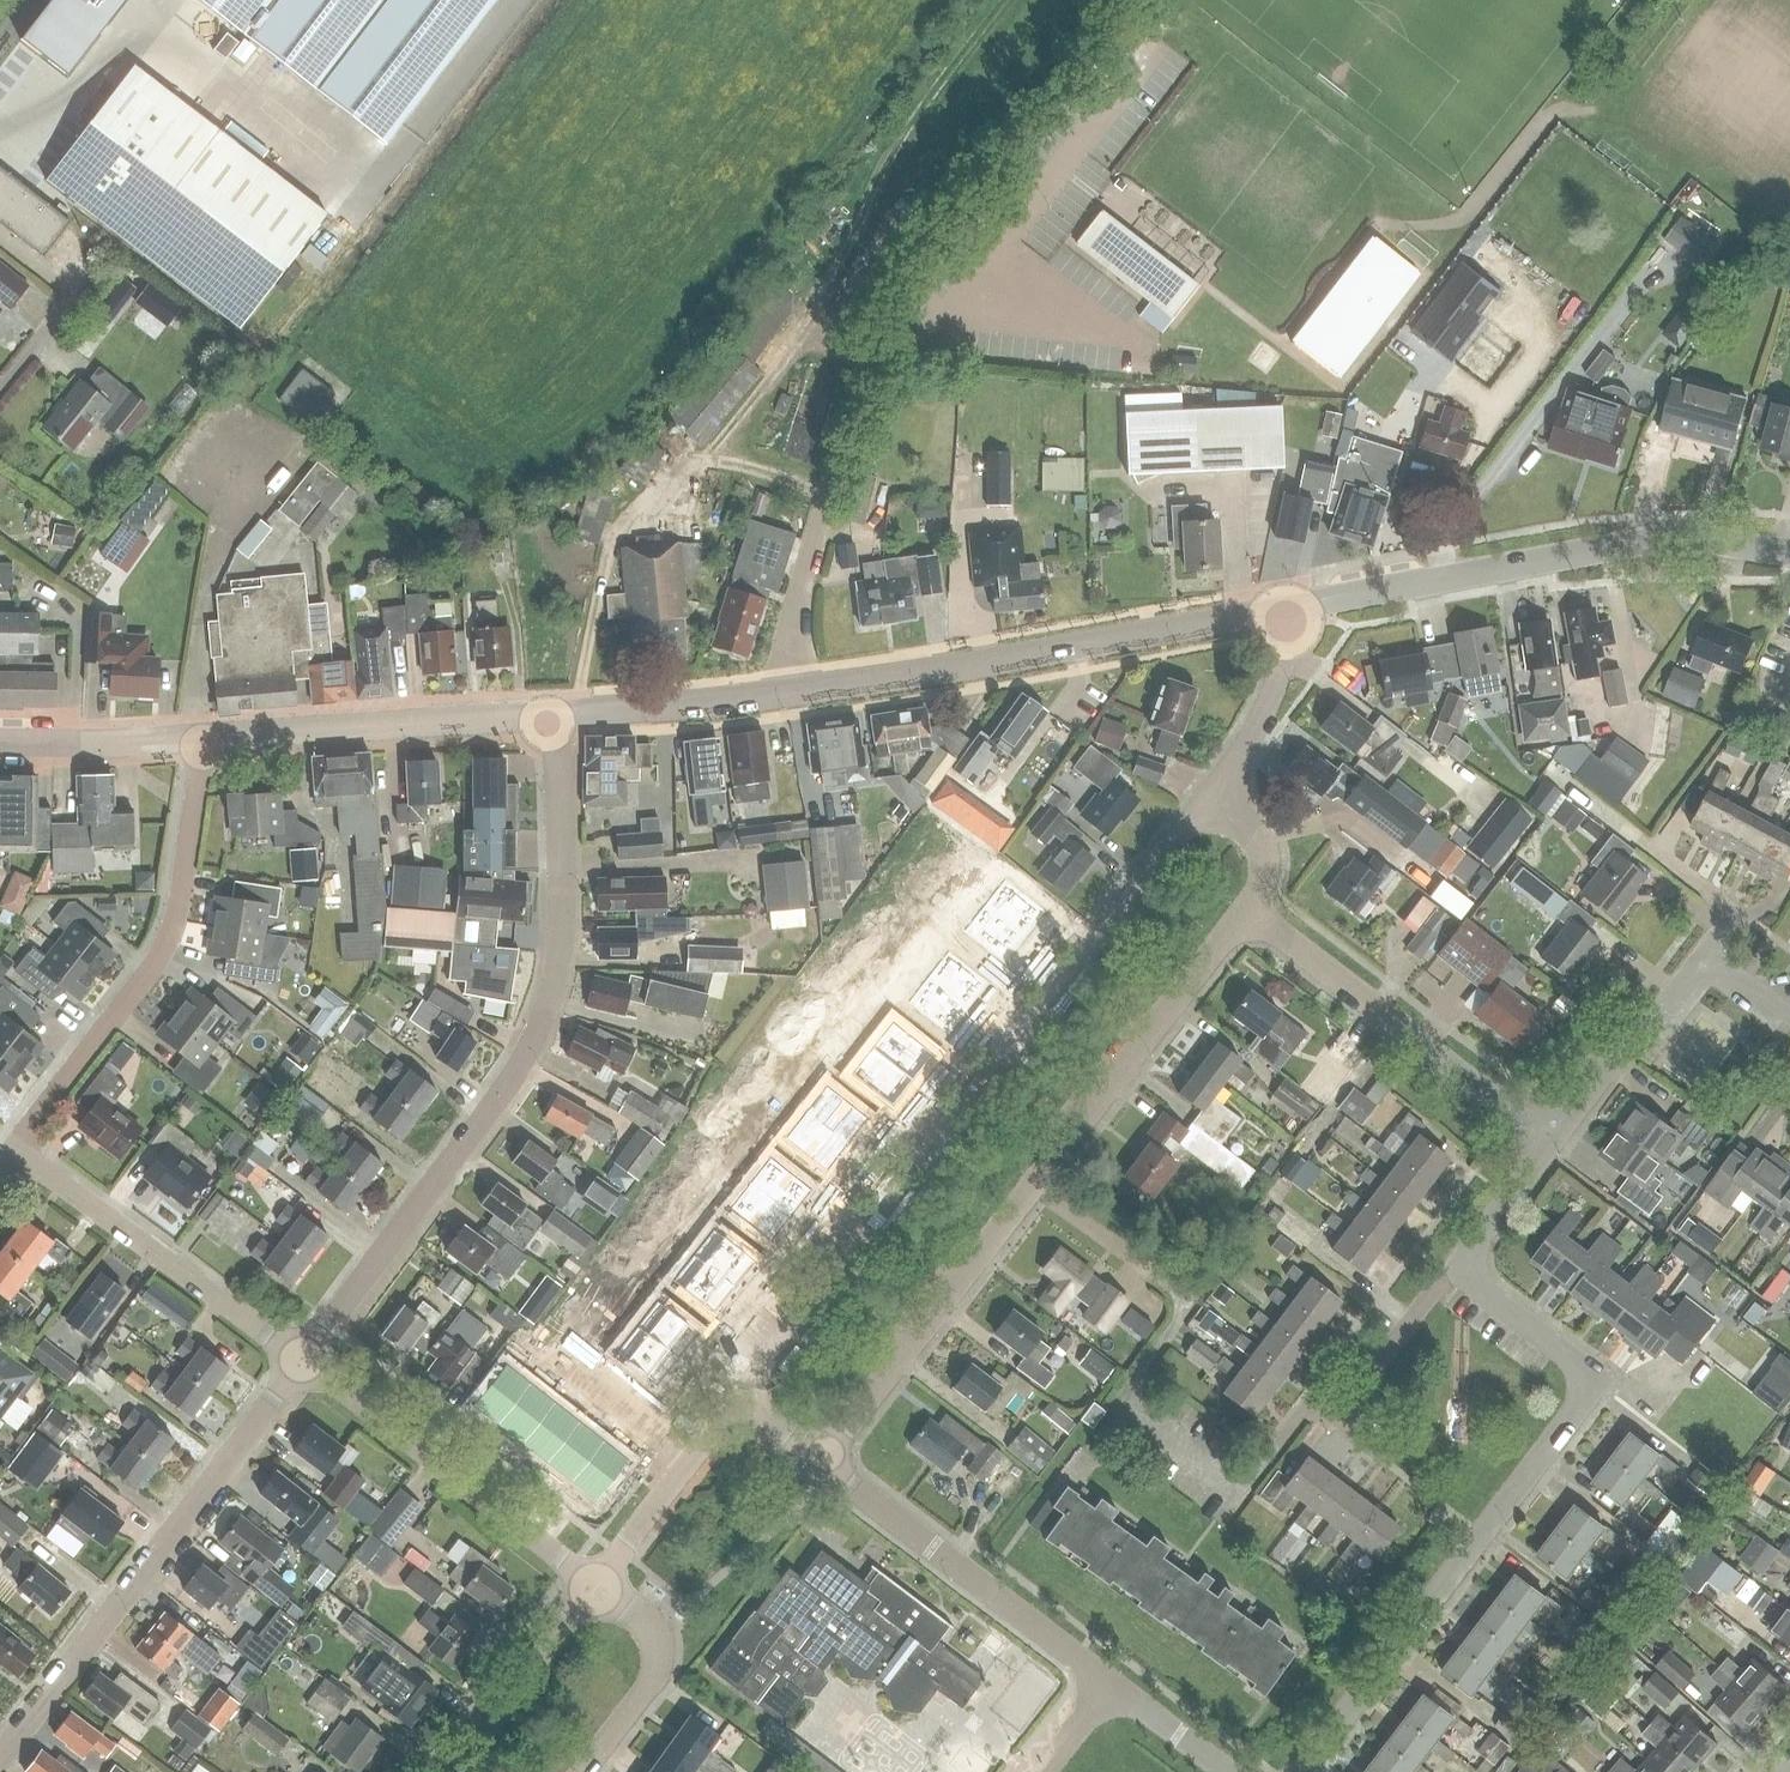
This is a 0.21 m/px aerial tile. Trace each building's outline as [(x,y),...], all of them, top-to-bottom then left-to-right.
[(21,40),(67,76),(68,76),(126,0),(51,0),(47,6),(21,40)] [(384,143),(494,0),(197,0),(384,143)] [(236,43),(225,34),(212,49),(223,58),(236,43)] [(239,329),(327,214),(137,67),(50,182),(239,329)] [(0,165),(0,223),(43,256),(71,221),(0,165)] [(1665,240),(1691,259),(1725,214),(1699,194),(1686,212),(1682,217),(1665,240)] [(1078,244),(1069,255),(1164,329),(1173,318),(1174,319),(1200,287),(1199,286),(1196,289),(1131,239),(1130,241),(1116,230),(1118,228),(1101,215),(1103,211),(1102,210),(1077,243),(1078,244)] [(1291,341),(1339,378),(1419,274),(1371,237),(1291,341)] [(9,310),(28,286),(0,265),(0,303),(9,310)] [(1495,299),(1501,291),(1466,265),(1413,335),(1447,361),(1482,316),(1495,299)] [(106,322),(134,287),(119,275),(91,310),(106,322)] [(722,336),(744,357),(793,305),(771,284),(722,336)] [(179,308),(150,285),(136,301),(166,325),(179,308)] [(1489,321),(1479,334),(1510,358),(1520,344),(1489,321)] [(668,418),(700,444),(761,373),(730,346),(668,418)] [(1617,361),(1605,352),(1587,377),(1599,385),(1617,361)] [(1172,355),(1170,370),(1194,373),(1196,358),(1172,355)] [(299,367),(279,396),(313,419),(332,390),(299,367)] [(1660,433),(1732,453),(1747,400),(1675,379),(1660,433)] [(81,382),(45,428),(70,448),(95,417),(122,438),(148,405),(131,391),(117,410),(81,382)] [(1603,391),(1600,402),(1569,392),(1552,444),(1596,458),(1595,462),(1614,468),(1632,412),(1628,411),(1632,401),(1625,392),(1613,388),(1603,391)] [(1124,396),(1128,475),(1282,469),(1279,408),(1182,412),(1181,393),(1124,396)] [(1774,408),(1773,412),(1754,406),(1748,428),(1768,433),(1763,450),(1779,454),(1777,461),(1789,465),(1789,412),(1774,408)] [(1439,426),(1429,423),(1421,448),(1461,461),(1469,436),(1460,433),(1467,414),(1445,407),(1439,426)] [(1337,439),(1342,415),(1326,412),(1321,436),(1337,439)] [(1335,515),(1329,534),(1372,547),(1402,453),(1352,437),(1345,459),(1338,457),(1326,513),(1335,515)] [(318,501),(336,478),(345,467),(324,451),(279,509),(300,525),(318,501)] [(1010,506),(1010,453),(986,453),(985,506),(1010,506)] [(1043,492),(1084,493),(1085,457),(1044,457),(1043,492)] [(1332,469),(1305,463),(1298,498),(1282,495),(1273,537),(1302,543),(1311,502),(1324,505),(1332,469)] [(852,495),(850,494),(843,521),(863,526),(875,476),(858,471),(852,495)] [(155,479),(136,504),(152,516),(171,491),(155,479)] [(571,535),(597,543),(611,498),(585,490),(571,535)] [(1184,541),(1186,571),(1219,569),(1216,523),(1205,524),(1204,505),(1171,507),(1173,542),(1184,541)] [(273,529),(261,520),(237,550),(249,559),(273,529)] [(717,621),(719,621),(712,646),(747,657),(765,600),(767,601),(771,590),(776,592),(794,534),(749,520),(731,578),(733,579),(730,589),(727,588),(717,621)] [(108,543),(134,563),(149,542),(123,523),(108,543)] [(1043,608),(1038,563),(1024,565),(1020,528),(970,533),(975,588),(992,586),(994,613),(1043,608)] [(686,651),(683,618),(685,618),(678,543),(621,549),(625,596),(607,597),(609,620),(627,618),(627,624),(632,624),(635,656),(686,651)] [(838,545),(841,569),(856,567),(853,544),(838,545)] [(892,575),(893,586),(886,587),(891,623),(916,619),(912,594),(921,592),(922,595),(940,593),(935,555),(918,557),(917,555),(884,560),(884,564),(885,577),(892,575)] [(884,564),(883,564),(863,566),(865,581),(855,583),(861,627),(891,623),(886,587),(893,586),(892,575),(885,577),(884,564)] [(308,620),(306,605),(303,573),(229,581),(221,580),(216,597),(219,621),(208,623),(212,658),(215,657),(217,685),(214,685),(217,714),(297,705),(291,652),(311,650),(308,620)] [(458,649),(457,635),(453,636),(451,617),(435,619),(434,611),(429,612),(428,595),(405,597),(406,607),(408,635),(419,634),(423,675),(456,672),(454,649),(458,649)] [(498,628),(496,601),(475,603),(478,630),(474,630),(478,670),(511,667),(509,643),(511,635),(507,627),(498,628)] [(334,702),(353,700),(351,675),(350,664),(333,665),(327,603),(306,605),(308,620),(311,650),(312,667),(309,667),(312,705),(335,703),(334,702)] [(405,635),(408,635),(406,607),(383,609),(385,629),(354,632),(359,674),(351,675),(353,700),(353,701),(391,697),(386,642),(405,640),(405,635)] [(1566,665),(1571,664),(1574,680),(1598,676),(1595,658),(1602,657),(1600,647),(1614,644),(1609,622),(1596,624),(1593,609),(1565,615),(1571,645),(1563,647),(1566,665)] [(55,707),(56,664),(32,663),(32,652),(38,652),(39,613),(0,612),(0,706),(55,707)] [(143,639),(123,638),(123,637),(107,637),(108,614),(85,613),(83,661),(106,661),(106,659),(111,659),(109,693),(155,695),(157,659),(142,658),(143,639)] [(1557,689),(1547,622),(1519,626),(1526,670),(1536,668),(1540,692),(1557,689)] [(1695,653),(1689,668),(1708,675),(1714,661),(1740,672),(1752,641),(1706,622),(1693,653),(1695,653)] [(1455,644),(1437,647),(1444,683),(1463,679),(1467,697),(1499,691),(1496,673),(1488,629),(1468,632),(1454,635),(1455,644)] [(1421,657),(1380,664),(1386,697),(1429,689),(1428,686),(1444,683),(1437,647),(1420,650),(1421,657)] [(1705,680),(1674,668),(1663,695),(1694,708),(1705,680)] [(1602,672),(1608,707),(1627,704),(1620,669),(1602,672)] [(1172,758),(1196,691),(1166,681),(1150,726),(1161,730),(1153,752),(1172,758)] [(973,785),(999,748),(1014,759),(1047,713),(1022,695),(990,740),(981,734),(954,772),(973,785)] [(1454,728),(1465,702),(1449,696),(1438,721),(1454,728)] [(1524,741),(1550,738),(1551,743),(1564,741),(1563,734),(1564,734),(1560,703),(1520,709),(1524,741)] [(1370,728),(1338,705),(1320,729),(1362,761),(1371,749),(1386,760),(1404,736),(1378,717),(1370,728)] [(938,750),(917,780),(934,792),(971,740),(948,725),(928,728),(925,710),(872,718),(878,759),(894,757),(897,775),(908,774),(906,755),(938,750)] [(1113,749),(1121,724),(1102,718),(1094,743),(1113,749)] [(1590,735),(1588,718),(1575,720),(1578,737),(1590,735)] [(812,775),(825,773),(827,787),(845,785),(843,770),(864,767),(857,719),(808,726),(811,753),(809,754),(812,775)] [(1446,747),(1454,728),(1438,721),(1430,741),(1446,747)] [(728,739),(737,805),(770,800),(768,783),(770,783),(764,734),(728,739)] [(1733,737),(1726,753),(1755,766),(1762,750),(1733,737)] [(1597,762),(1630,786),(1647,762),(1614,738),(1597,762)] [(583,807),(626,807),(626,781),(640,781),(640,769),(651,769),(651,746),(634,746),(634,739),(586,739),(586,765),(583,765),(583,807)] [(724,805),(717,742),(686,745),(688,764),(685,768),(687,783),(690,783),(695,829),(713,828),(711,806),(724,805)] [(1129,815),(1139,803),(1112,781),(1121,771),(1090,746),(1073,767),(1104,792),(1098,799),(1096,797),(1081,815),(1106,836),(1125,812),(1129,815)] [(1446,840),(1424,823),(1364,777),(1361,781),(1342,766),(1337,772),(1305,748),(1287,771),(1307,786),(1307,790),(1308,793),(1311,795),(1314,795),(1317,794),(1320,796),(1328,784),(1348,799),(1346,801),(1406,847),(1427,864),(1427,865),(1446,879),(1465,854),(1446,840)] [(380,856),(377,856),(369,755),(311,759),(315,807),(338,806),(340,836),(355,835),(356,858),(353,858),(359,934),(341,936),(343,963),(376,961),(384,907),(380,856)] [(1159,784),(1165,766),(1137,757),(1132,774),(1159,784)] [(504,761),(472,761),(472,832),(463,832),(462,871),(499,871),(513,871),(513,833),(511,833),(512,788),(518,788),(518,786),(503,786),(504,761)] [(435,762),(405,764),(407,806),(395,806),(396,824),(426,823),(425,806),(438,805),(435,762)] [(1734,806),(1719,798),(1732,775),(1722,770),(1691,827),(1705,834),(1701,842),(1711,847),(1734,806)] [(49,809),(35,809),(35,780),(9,780),(9,777),(0,777),(0,851),(50,852),(49,809)] [(112,810),(111,778),(77,779),(78,824),(51,824),(53,874),(92,873),(92,851),(133,850),(132,810),(112,810)] [(917,780),(914,778),(909,785),(925,802),(934,792),(917,780)] [(947,781),(930,805),(977,838),(994,815),(947,781)] [(1545,781),(1529,804),(1545,815),(1561,793),(1545,781)] [(1041,798),(1065,816),(1074,804),(1050,786),(1041,798)] [(1749,814),(1734,806),(1711,847),(1722,853),(1726,845),(1739,853),(1770,795),(1761,790),(1749,814)] [(321,835),(297,821),(296,811),(280,812),(278,796),(249,798),(249,795),(227,797),(228,819),(231,819),(233,838),(273,835),(274,849),(319,845),(321,835)] [(1779,800),(1770,795),(1739,853),(1753,860),(1749,868),(1759,873),(1782,831),(1767,824),(1779,800)] [(1464,848),(1492,870),(1532,820),(1504,798),(1464,848)] [(1093,861),(1075,847),(1084,836),(1051,809),(1031,834),(1044,845),(1052,835),(1064,845),(1040,875),(1065,895),(1093,861)] [(1588,817),(1580,828),(1591,836),(1599,826),(1588,817)] [(807,820),(788,823),(791,841),(810,838),(807,820)] [(769,844),(766,826),(738,829),(740,847),(769,844)] [(813,830),(810,830),(819,920),(829,919),(834,918),(841,918),(841,912),(840,899),(846,898),(844,881),(846,880),(860,879),(856,827),(841,828),(813,830)] [(1782,831),(1759,873),(1769,878),(1773,871),(1788,878),(1789,876),(1789,835),(1782,831)] [(663,858),(661,833),(616,835),(617,861),(663,858)] [(1600,871),(1582,895),(1614,920),(1627,904),(1623,901),(1642,876),(1624,862),(1634,850),(1613,834),(1590,864),(1600,871)] [(316,848),(289,850),(291,882),(318,880),(316,848)] [(1337,878),(1326,892),(1355,915),(1376,887),(1381,891),(1394,874),(1374,859),(1366,870),(1353,861),(1339,880),(1337,878)] [(808,910),(804,862),(763,866),(768,914),(771,913),(786,912),(808,910)] [(393,904),(441,909),(445,871),(397,866),(393,904)] [(1521,868),(1508,884),(1536,905),(1549,889),(1521,868)] [(455,916),(457,916),(522,922),(524,902),(529,902),(530,885),(499,881),(499,871),(462,871),(462,879),(459,878),(455,916)] [(1005,879),(984,905),(1026,938),(1046,911),(1005,879)] [(599,911),(636,911),(636,920),(667,919),(666,880),(598,881),(599,911)] [(1458,919),(1470,903),(1441,881),(1429,898),(1458,919)] [(216,899),(214,913),(216,914),(214,929),(263,936),(263,935),(265,918),(277,920),(281,890),(251,886),(248,904),(216,899)] [(20,916),(26,902),(5,893),(0,904),(0,907),(20,916)] [(115,898),(98,898),(99,912),(116,911),(115,898)] [(1569,979),(1598,941),(1586,932),(1596,920),(1569,900),(1556,917),(1565,924),(1540,957),(1569,979)] [(52,924),(65,934),(55,947),(95,977),(103,966),(105,968),(114,956),(88,936),(98,923),(74,904),(67,904),(52,924)] [(984,905),(963,932),(1005,964),(1026,938),(984,905)] [(1437,908),(1422,928),(1435,938),(1450,918),(1437,908)] [(383,948),(450,954),(451,943),(455,944),(457,916),(455,916),(387,909),(383,948)] [(940,929),(916,910),(906,923),(929,942),(940,929)] [(787,928),(786,912),(771,913),(770,913),(772,930),(787,928)] [(637,930),(599,931),(600,958),(638,958),(637,944),(692,934),(692,921),(694,921),(694,920),(636,920),(637,930)] [(1520,1049),(1544,1018),(1510,992),(1527,970),(1509,956),(1510,955),(1465,921),(1439,955),(1483,990),(1485,987),(1493,993),(1476,1015),(1520,1049)] [(1419,959),(1435,938),(1422,928),(1406,950),(1419,959)] [(263,935),(263,936),(214,929),(212,942),(210,942),(207,956),(242,961),(239,978),(224,976),(224,977),(272,984),(275,963),(286,944),(287,939),(263,935)] [(522,951),(523,949),(522,949),(522,950),(500,947),(455,944),(451,943),(450,954),(447,983),(465,984),(464,995),(462,995),(462,996),(512,1003),(513,1002),(511,1001),(517,973),(522,972),(520,962),(525,961),(522,951)] [(43,995),(54,982),(79,1002),(87,991),(85,989),(95,977),(55,947),(45,960),(32,950),(14,973),(43,995)] [(949,950),(928,977),(969,1010),(990,983),(949,950)] [(687,953),(686,972),(740,974),(741,955),(687,953)] [(3,978),(14,963),(3,954),(0,958),(0,976),(3,978)] [(701,1020),(713,976),(652,973),(648,990),(645,990),(648,981),(632,976),(630,986),(596,977),(589,1007),(625,1016),(629,1001),(701,1020)] [(1266,988),(1284,997),(1290,985),(1273,976),(1266,988)] [(928,977),(907,1003),(949,1036),(969,1010),(928,977)] [(11,985),(5,992),(29,1011),(35,1003),(11,985)] [(23,1070),(32,1058),(34,1059),(43,1048),(26,1035),(39,1018),(1,989),(0,991),(0,1052),(23,1070)] [(238,1041),(256,1019),(217,989),(217,990),(227,998),(217,1011),(192,991),(183,1002),(185,1004),(176,1015),(215,1045),(225,1031),(238,1041)] [(453,999),(435,989),(429,1001),(445,1011),(453,999)] [(1250,993),(1232,1017),(1258,1036),(1248,1049),(1278,1071),(1306,1035),(1250,993)] [(757,1029),(813,1070),(825,1054),(837,1063),(851,1045),(783,994),(757,1029)] [(429,1032),(445,1042),(435,1057),(457,1072),(475,1045),(467,1039),(472,1032),(442,1012),(441,1013),(423,1001),(410,1021),(429,1033),(429,1032)] [(308,1027),(322,1038),(340,1015),(325,1004),(308,1027)] [(376,1027),(357,1012),(348,1023),(368,1038),(376,1027)] [(204,1059),(215,1045),(176,1015),(167,1027),(165,1025),(157,1037),(186,1059),(174,1074),(201,1094),(219,1070),(204,1059)] [(892,1022),(871,1049),(913,1081),(933,1055),(892,1022)] [(593,1035),(579,1028),(565,1054),(599,1071),(595,1078),(603,1082),(608,1080),(613,1071),(620,1075),(634,1048),(597,1028),(593,1035)] [(304,1037),(294,1055),(306,1062),(316,1044),(304,1037)] [(113,1054),(126,1063),(135,1051),(123,1041),(113,1054)] [(1216,1043),(1198,1068),(1222,1086),(1231,1075),(1245,1086),(1254,1073),(1240,1063),(1241,1061),(1216,1043)] [(871,1049),(850,1075),(892,1108),(913,1081),(871,1049)] [(1323,1051),(1297,1086),(1320,1103),(1346,1069),(1323,1051)] [(7,1093),(16,1082),(14,1081),(23,1070),(0,1052),(0,1088),(7,1093)] [(268,1081),(284,1093),(302,1069),(286,1057),(268,1081)] [(418,1116),(437,1092),(409,1071),(409,1072),(395,1061),(384,1074),(399,1086),(392,1095),(418,1116)] [(1213,1098),(1222,1086),(1198,1068),(1178,1094),(1201,1111),(1191,1124),(1219,1145),(1240,1118),(1213,1098)] [(141,1130),(112,1107),(128,1086),(105,1069),(79,1104),(91,1114),(79,1129),(96,1142),(99,1137),(122,1155),(141,1130)] [(278,1098),(258,1082),(243,1102),(263,1117),(278,1098)] [(289,1101),(316,1122),(328,1105),(301,1085),(289,1101)] [(826,1085),(805,1111),(847,1144),(868,1118),(826,1085)] [(1267,1116),(1294,1137),(1317,1106),(1290,1085),(1267,1116)] [(1354,1087),(1336,1108),(1338,1110),(1339,1109),(1361,1127),(1377,1107),(1354,1087)] [(669,1114),(630,1092),(619,1112),(658,1134),(669,1114)] [(399,1140),(418,1116),(392,1095),(384,1105),(370,1094),(359,1108),(374,1119),(373,1120),(399,1140)] [(577,1138),(580,1132),(606,1147),(616,1129),(558,1096),(545,1120),(577,1138)] [(747,1143),(752,1138),(714,1102),(697,1119),(749,1168),(760,1156),(747,1143)] [(1640,1104),(1620,1130),(1662,1161),(1672,1148),(1682,1155),(1689,1145),(1696,1151),(1709,1134),(1679,1112),(1669,1126),(1640,1104)] [(191,1121),(191,1120),(177,1110),(170,1120),(183,1131),(191,1121)] [(805,1111),(784,1138),(826,1171),(847,1144),(805,1111)] [(1175,1164),(1167,1159),(1178,1144),(1239,1190),(1254,1171),(1219,1145),(1191,1124),(1186,1131),(1161,1113),(1137,1145),(1142,1149),(1123,1175),(1151,1196),(1175,1164)] [(1410,1147),(1401,1160),(1431,1183),(1449,1159),(1417,1136),(1424,1125),(1408,1113),(1400,1124),(1392,1134),(1410,1147)] [(162,1189),(188,1208),(211,1178),(187,1159),(197,1146),(169,1124),(152,1147),(163,1155),(145,1179),(160,1191),(162,1189)] [(663,1145),(639,1127),(612,1163),(614,1164),(634,1179),(637,1181),(663,1145)] [(258,1130),(246,1157),(267,1165),(278,1139),(258,1130)] [(1663,1198),(1655,1192),(1662,1182),(1652,1175),(1662,1161),(1620,1130),(1602,1155),(1631,1177),(1619,1192),(1650,1215),(1663,1198)] [(344,1159),(336,1169),(364,1189),(382,1164),(355,1144),(354,1146),(340,1135),(330,1148),(344,1159)] [(1371,1137),(1364,1147),(1376,1156),(1383,1146),(1371,1137)] [(297,1140),(289,1150),(297,1156),(305,1145),(297,1140)] [(513,1164),(540,1184),(534,1191),(560,1211),(574,1193),(560,1182),(563,1178),(551,1169),(556,1162),(530,1141),(513,1164)] [(1401,1160),(1383,1146),(1376,1156),(1393,1169),(1383,1182),(1414,1205),(1431,1183),(1401,1160)] [(1744,1190),(1755,1199),(1784,1160),(1776,1154),(1772,1159),(1759,1150),(1750,1161),(1738,1152),(1741,1148),(1740,1147),(1706,1191),(1730,1209),(1744,1190)] [(1305,1163),(1294,1155),(1280,1173),(1291,1182),(1305,1163)] [(770,1157),(749,1183),(790,1216),(811,1189),(770,1157)] [(246,1178),(255,1167),(243,1158),(234,1170),(246,1178)] [(1755,1199),(1766,1207),(1752,1226),(1762,1233),(1789,1196),(1789,1173),(1789,1172),(1789,1170),(1789,1165),(1784,1160),(1755,1199)] [(624,1191),(634,1179),(614,1164),(605,1177),(624,1191)] [(319,1192),(318,1193),(345,1213),(364,1189),(336,1169),(329,1178),(315,1168),(305,1181),(319,1192)] [(1414,1205),(1383,1182),(1366,1169),(1358,1179),(1375,1192),(1366,1204),(1397,1227),(1414,1205)] [(580,1200),(603,1216),(607,1211),(607,1210),(619,1194),(596,1177),(583,1195),(580,1200)] [(749,1183),(728,1210),(769,1242),(790,1216),(749,1183)] [(520,1213),(526,1205),(497,1184),(480,1206),(493,1216),(487,1225),(521,1250),(538,1227),(520,1213)] [(1577,1200),(1582,1193),(1573,1186),(1568,1193),(1577,1200)] [(1332,1213),(1349,1226),(1380,1250),(1397,1227),(1366,1204),(1349,1191),(1341,1201),(1332,1213)] [(211,1226),(230,1203),(216,1192),(198,1216),(211,1226)] [(1762,1233),(1771,1241),(1786,1222),(1789,1225),(1789,1196),(1762,1233)] [(631,1205),(612,1230),(633,1246),(652,1221),(631,1205)] [(289,1233),(282,1242),(309,1262),(328,1237),(300,1217),(300,1218),(286,1207),(275,1222),(289,1233)] [(1276,1227),(1298,1244),(1308,1231),(1285,1214),(1285,1215),(1274,1207),(1265,1219),(1276,1227)] [(576,1259),(591,1238),(553,1210),(538,1231),(576,1259)] [(1540,1278),(1548,1284),(1578,1245),(1567,1237),(1580,1220),(1570,1211),(1530,1263),(1543,1273),(1540,1278)] [(1332,1213),(1324,1224),(1341,1238),(1332,1249),(1363,1272),(1380,1250),(1349,1226),(1332,1213)] [(52,1244),(24,1222),(3,1250),(31,1271),(46,1253),(61,1265),(72,1252),(56,1239),(52,1244)] [(1699,1223),(1689,1236),(1711,1253),(1722,1240),(1699,1223)] [(713,1228),(692,1255),(734,1287),(755,1261),(713,1228)] [(524,1257),(504,1242),(496,1252),(488,1245),(487,1247),(463,1229),(445,1252),(475,1274),(483,1264),(506,1282),(524,1257)] [(1279,1235),(1270,1246),(1285,1257),(1293,1245),(1279,1235)] [(1612,1243),(1603,1236),(1589,1254),(1578,1245),(1548,1284),(1556,1290),(1560,1285),(1573,1295),(1612,1243)] [(264,1264),(262,1266),(290,1287),(309,1262),(282,1242),(274,1252),(260,1241),(250,1254),(264,1264)] [(1581,1308),(1590,1315),(1620,1277),(1609,1269),(1623,1251),(1612,1243),(1573,1295),(1584,1304),(1581,1308)] [(1693,1250),(1682,1243),(1676,1251),(1687,1259),(1693,1250)] [(31,1271),(3,1250),(0,1254),(0,1292),(9,1299),(7,1303),(23,1316),(33,1302),(17,1290),(31,1271)] [(1057,1317),(1076,1291),(1093,1303),(1082,1317),(1104,1334),(1127,1304),(1106,1288),(1105,1289),(1088,1276),(1090,1274),(1059,1250),(1043,1272),(1054,1281),(1037,1302),(1057,1317)] [(692,1255),(672,1281),(713,1314),(734,1287),(692,1255)] [(1701,1255),(1691,1268),(1688,1273),(1706,1286),(1719,1269),(1701,1255)] [(1324,1326),(1342,1302),(1311,1278),(1310,1280),(1293,1266),(1285,1277),(1302,1290),(1292,1302),(1324,1326)] [(1590,1315),(1599,1322),(1602,1317),(1615,1326),(1654,1275),(1644,1268),(1631,1285),(1620,1277),(1590,1315)] [(460,1306),(474,1286),(450,1269),(436,1288),(460,1306)] [(1664,1283),(1654,1275),(1615,1326),(1627,1335),(1623,1341),(1631,1347),(1661,1308),(1651,1300),(1664,1283)] [(123,1293),(101,1276),(80,1304),(74,1300),(62,1317),(90,1338),(123,1293)] [(535,1289),(551,1301),(561,1287),(546,1276),(535,1289)] [(140,1299),(183,1330),(196,1312),(153,1281),(140,1299)] [(1219,1283),(1210,1296),(1223,1305),(1232,1292),(1219,1283)] [(1780,1295),(1769,1287),(1763,1296),(1773,1304),(1780,1295)] [(1284,1313),(1274,1326),(1306,1348),(1324,1326),(1292,1302),(1275,1289),(1267,1300),(1284,1313)] [(657,1300),(636,1327),(677,1359),(698,1333),(657,1300)] [(1639,1353),(1643,1348),(1657,1358),(1666,1347),(1685,1361),(1715,1321),(1687,1300),(1676,1314),(1665,1305),(1662,1309),(1661,1308),(1631,1347),(1639,1353)] [(1756,1302),(1744,1317),(1754,1325),(1766,1310),(1756,1302)] [(406,1355),(428,1326),(433,1329),(441,1318),(422,1303),(413,1314),(404,1307),(382,1336),(406,1355)] [(47,1304),(40,1313),(45,1317),(52,1308),(47,1304)] [(1144,1339),(1154,1327),(1129,1308),(1120,1320),(1144,1339)] [(474,1355),(469,1352),(486,1329),(462,1311),(446,1333),(444,1331),(429,1352),(438,1359),(429,1371),(450,1387),(474,1355)] [(1213,1339),(1216,1335),(1225,1323),(1208,1311),(1196,1326),(1213,1339)] [(1054,1378),(1038,1366),(1050,1350),(1038,1341),(1043,1335),(1013,1313),(996,1336),(1025,1358),(1026,1357),(1032,1361),(1022,1374),(1044,1391),(1054,1378)] [(1267,1335),(1257,1349),(1289,1371),(1306,1348),(1274,1326),(1258,1313),(1250,1322),(1267,1335)] [(40,1314),(33,1322),(39,1327),(46,1318),(40,1314)] [(636,1327),(615,1353),(657,1385),(677,1359),(636,1327)] [(1074,1343),(1064,1335),(1056,1346),(1066,1354),(1074,1343)] [(1273,1391),(1289,1371),(1257,1349),(1240,1335),(1233,1345),(1250,1359),(1242,1369),(1273,1391)] [(29,1376),(3,1357),(12,1345),(0,1336),(0,1414),(29,1376)] [(187,1339),(177,1352),(192,1363),(184,1373),(210,1393),(229,1368),(203,1349),(202,1350),(187,1339)] [(1209,1372),(1219,1358),(1195,1341),(1185,1355),(1209,1372)] [(77,1367),(54,1349),(41,1366),(64,1384),(77,1367)] [(1091,1352),(1079,1367),(1103,1385),(1114,1370),(1091,1352)] [(1253,1417),(1273,1391),(1242,1369),(1225,1356),(1216,1368),(1233,1381),(1223,1394),(1253,1417)] [(505,1364),(473,1405),(498,1425),(531,1384),(505,1364)] [(115,1384),(91,1365),(82,1376),(106,1395),(115,1384)] [(995,1422),(1014,1396),(1025,1405),(1035,1392),(1012,1374),(1006,1383),(1001,1380),(998,1384),(973,1365),(954,1390),(995,1422)] [(1781,1414),(1789,1403),(1789,1378),(1777,1367),(1756,1393),(1781,1414)] [(191,1418),(210,1393),(184,1373),(177,1383),(162,1373),(152,1386),(166,1397),(165,1398),(191,1418)] [(531,1384),(498,1425),(523,1444),(555,1403),(531,1384)] [(555,1403),(523,1444),(547,1463),(580,1422),(555,1403)] [(1081,1421),(1091,1429),(1104,1413),(1094,1404),(1081,1421)] [(52,1409),(35,1432),(58,1449),(75,1426),(52,1409)] [(156,1466),(175,1441),(148,1421),(147,1423),(133,1412),(123,1425),(138,1436),(130,1446),(156,1466)] [(1076,1423),(1062,1412),(1053,1422),(1067,1434),(1076,1423)] [(978,1457),(968,1470),(984,1482),(1005,1455),(989,1442),(987,1445),(946,1414),(938,1426),(930,1420),(910,1445),(947,1473),(966,1448),(978,1457)] [(580,1422),(547,1463),(572,1482),(604,1441),(580,1422)] [(1780,1445),(1789,1449),(1789,1423),(1780,1445)] [(1053,1450),(1023,1426),(1005,1450),(1035,1473),(1053,1450)] [(344,1450),(314,1427),(295,1451),(325,1474),(327,1471),(337,1478),(325,1493),(368,1526),(381,1510),(356,1491),(364,1482),(336,1460),(344,1450)] [(36,1491),(54,1467),(64,1453),(58,1449),(35,1432),(7,1469),(36,1491)] [(1614,1458),(1644,1479),(1656,1464),(1673,1477),(1680,1468),(1663,1455),(1661,1457),(1632,1435),(1614,1458)] [(604,1441),(572,1482),(597,1502),(629,1461),(604,1441)] [(137,1491),(156,1466),(130,1446),(122,1457),(108,1446),(98,1459),(112,1470),(111,1471),(137,1491)] [(0,1447),(0,1466),(2,1467),(10,1455),(0,1447)] [(1661,1492),(1644,1479),(1614,1458),(1594,1484),(1623,1506),(1638,1487),(1655,1500),(1661,1492)] [(1292,1497),(1306,1507),(1329,1476),(1305,1459),(1289,1481),(1275,1472),(1258,1496),(1280,1513),(1292,1497)] [(1721,1475),(1701,1460),(1689,1476),(1709,1492),(1721,1475)] [(1758,1478),(1770,1485),(1778,1474),(1767,1468),(1759,1463),(1752,1474),(1758,1478)] [(277,1472),(260,1493),(301,1526),(292,1537),(313,1554),(339,1521),(317,1504),(277,1472)] [(1329,1524),(1352,1493),(1329,1476),(1306,1507),(1294,1523),(1304,1530),(1316,1514),(1329,1524)] [(93,1536),(107,1546),(125,1522),(95,1500),(99,1495),(85,1485),(57,1522),(87,1545),(93,1536)] [(1162,1559),(1170,1548),(1152,1535),(1144,1546),(1146,1548),(1143,1553),(1104,1525),(1108,1520),(1110,1522),(1118,1511),(1101,1498),(1093,1509),(1095,1511),(1091,1516),(1072,1502),(1078,1494),(1067,1486),(1055,1502),(1049,1498),(1030,1525),(1046,1536),(1044,1539),(1057,1548),(1063,1539),(1091,1559),(1085,1568),(1109,1585),(1115,1576),(1142,1596),(1136,1605),(1161,1622),(1167,1614),(1206,1642),(1199,1650),(1224,1668),(1230,1659),(1257,1679),(1251,1687),(1264,1697),(1291,1659),(1271,1645),(1274,1640),(1276,1641),(1284,1630),(1267,1618),(1259,1629),(1261,1630),(1257,1635),(1221,1610),(1233,1594),(1223,1587),(1216,1597),(1205,1589),(1212,1579),(1203,1573),(1192,1588),(1156,1562),(1160,1557),(1162,1559)] [(1750,1492),(1743,1505),(1752,1510),(1760,1498),(1750,1492)] [(1376,1510),(1352,1493),(1329,1524),(1317,1540),(1327,1548),(1339,1532),(1351,1541),(1376,1510)] [(28,1527),(0,1504),(0,1535),(13,1546),(28,1527)] [(1589,1551),(1601,1536),(1617,1548),(1624,1540),(1607,1527),(1605,1529),(1577,1507),(1559,1530),(1589,1551)] [(384,1509),(375,1521),(398,1538),(407,1526),(384,1509)] [(1377,1559),(1400,1527),(1376,1510),(1351,1541),(1339,1558),(1350,1565),(1362,1548),(1377,1559)] [(268,1544),(271,1541),(241,1517),(220,1543),(248,1566),(241,1576),(279,1606),(290,1592),(265,1571),(279,1553),(268,1544)] [(1606,1564),(1589,1551),(1559,1530),(1539,1556),(1568,1578),(1582,1560),(1599,1573),(1606,1564)] [(384,1545),(370,1534),(354,1555),(367,1566),(384,1545)] [(1635,1554),(1645,1542),(1636,1534),(1626,1547),(1635,1554)] [(1779,1551),(1756,1535),(1740,1559),(1763,1575),(1779,1551)] [(1788,1537),(1779,1550),(1789,1557),(1789,1539),(1788,1537)] [(1704,1546),(1679,1579),(1710,1602),(1719,1590),(1727,1596),(1743,1575),(1704,1546)] [(3,1564),(25,1583),(20,1589),(52,1616),(71,1594),(17,1548),(3,1564)] [(459,1565),(450,1577),(464,1588),(464,1589),(494,1613),(512,1589),(497,1577),(502,1571),(471,1549),(470,1550),(474,1553),(462,1568),(459,1565)] [(754,1611),(710,1669),(783,1724),(805,1695),(799,1691),(817,1667),(823,1671),(838,1651),(842,1654),(851,1676),(875,1679),(876,1680),(878,1678),(885,1684),(884,1686),(885,1687),(894,1709),(918,1712),(919,1713),(937,1690),(962,1709),(978,1688),(986,1678),(936,1640),(949,1623),(874,1567),(862,1581),(822,1550),(801,1577),(789,1568),(756,1612),(754,1611)] [(216,1576),(203,1566),(184,1590),(208,1609),(217,1598),(231,1610),(248,1589),(222,1568),(216,1576)] [(442,1591),(413,1569),(403,1582),(432,1604),(442,1591)] [(1529,1620),(1541,1605),(1558,1618),(1565,1610),(1548,1596),(1545,1599),(1517,1577),(1500,1599),(1529,1620)] [(1668,1619),(1691,1593),(1674,1577),(1651,1603),(1668,1619)] [(1337,1613),(1348,1599),(1327,1583),(1316,1597),(1337,1613)] [(1760,1587),(1749,1603),(1761,1612),(1772,1596),(1760,1587)] [(1582,1600),(1600,1614),(1609,1602),(1591,1588),(1582,1600)] [(1546,1634),(1529,1620),(1500,1599),(1482,1622),(1511,1644),(1523,1629),(1540,1642),(1546,1634)] [(1781,1603),(1774,1612),(1777,1615),(1767,1628),(1789,1645),(1789,1610),(1781,1603)] [(304,1612),(294,1605),(288,1613),(297,1621),(304,1612)] [(447,1623),(428,1609),(418,1622),(437,1636),(428,1648),(453,1667),(479,1633),(454,1614),(447,1623)] [(353,1612),(342,1627),(367,1646),(369,1644),(373,1647),(390,1660),(399,1647),(353,1612)] [(165,1613),(152,1631),(178,1653),(207,1676),(221,1658),(204,1644),(165,1613)] [(1492,1669),(1504,1653),(1521,1666),(1528,1657),(1511,1644),(1482,1622),(1463,1647),(1492,1669)] [(325,1651),(339,1634),(326,1624),(313,1641),(325,1651)] [(1634,1624),(1623,1637),(1636,1648),(1647,1635),(1634,1624)] [(2,1670),(4,1667),(18,1679),(35,1657),(21,1646),(22,1644),(0,1626),(0,1668),(2,1670)] [(252,1635),(241,1649),(261,1666),(285,1637),(272,1627),(260,1642),(252,1635)] [(171,1661),(178,1653),(152,1631),(136,1652),(173,1681),(182,1670),(171,1661)] [(1584,1646),(1591,1651),(1593,1653),(1602,1642),(1599,1639),(1592,1634),(1583,1645),(1584,1646)] [(390,1660),(366,1691),(385,1706),(384,1707),(410,1726),(436,1691),(416,1676),(424,1665),(399,1647),(390,1660)] [(1508,1682),(1492,1669),(1463,1647),(1443,1673),(1472,1695),(1486,1677),(1502,1689),(1508,1682)] [(1656,1664),(1684,1690),(1696,1677),(1668,1651),(1656,1664)] [(1728,1656),(1719,1666),(1767,1708),(1786,1686),(1754,1658),(1743,1670),(1728,1656)] [(237,1678),(250,1687),(260,1672),(248,1664),(237,1678)] [(1719,1666),(1710,1676),(1726,1690),(1715,1702),(1747,1730),(1767,1708),(1719,1666)] [(1664,1709),(1678,1693),(1654,1673),(1641,1688),(1664,1709)] [(83,1697),(96,1707),(95,1709),(112,1721),(121,1709),(143,1726),(161,1703),(121,1674),(113,1685),(100,1675),(83,1697)] [(351,1699),(325,1680),(306,1704),(332,1724),(351,1699)] [(218,1732),(239,1704),(217,1688),(197,1716),(218,1732)] [(1612,1708),(1596,1695),(1587,1706),(1602,1719),(1605,1716),(1610,1710),(1612,1708)] [(1454,1719),(1424,1697),(1407,1719),(1438,1741),(1449,1725),(1467,1738),(1473,1730),(1456,1716),(1454,1719)] [(169,1730),(195,1750),(211,1729),(185,1709),(169,1730)] [(1596,1722),(1581,1709),(1568,1724),(1583,1737),(1596,1722)] [(1659,1712),(1650,1723),(1698,1765),(1717,1743),(1685,1715),(1675,1726),(1659,1712)] [(275,1756),(288,1739),(254,1713),(241,1730),(275,1756)] [(107,1758),(114,1747),(69,1714),(54,1735),(67,1745),(66,1747),(83,1760),(92,1747),(107,1758)] [(709,1751),(720,1737),(691,1715),(673,1740),(713,1769),(721,1759),(709,1751)] [(1494,1727),(1514,1742),(1523,1730),(1504,1715),(1494,1727)] [(383,1739),(356,1719),(349,1729),(341,1723),(323,1748),(354,1771),(359,1771),(383,1739)] [(1455,1754),(1438,1741),(1407,1719),(1390,1742),(1419,1764),(1431,1748),(1449,1762),(1455,1754)] [(1650,1723),(1642,1732),(1658,1746),(1647,1759),(1662,1771),(1692,1771),(1698,1765),(1650,1723)] [(1477,1753),(1494,1766),(1508,1747),(1492,1734),(1477,1753)] [(673,1740),(655,1765),(664,1771),(694,1771),(696,1769),(700,1771),(711,1771),(713,1769),(673,1740)] [(1419,1764),(1390,1742),(1370,1768),(1377,1771),(1430,1771),(1419,1764)] [(60,1756),(55,1763),(41,1752),(26,1771),(81,1771),(60,1756)] [(1612,1768),(1617,1771),(1662,1771),(1647,1759),(1637,1771),(1621,1757),(1612,1768)] [(713,1769),(716,1771),(737,1771),(738,1771),(721,1759),(713,1769)] [(192,1771),(209,1771),(198,1764),(192,1771)]
